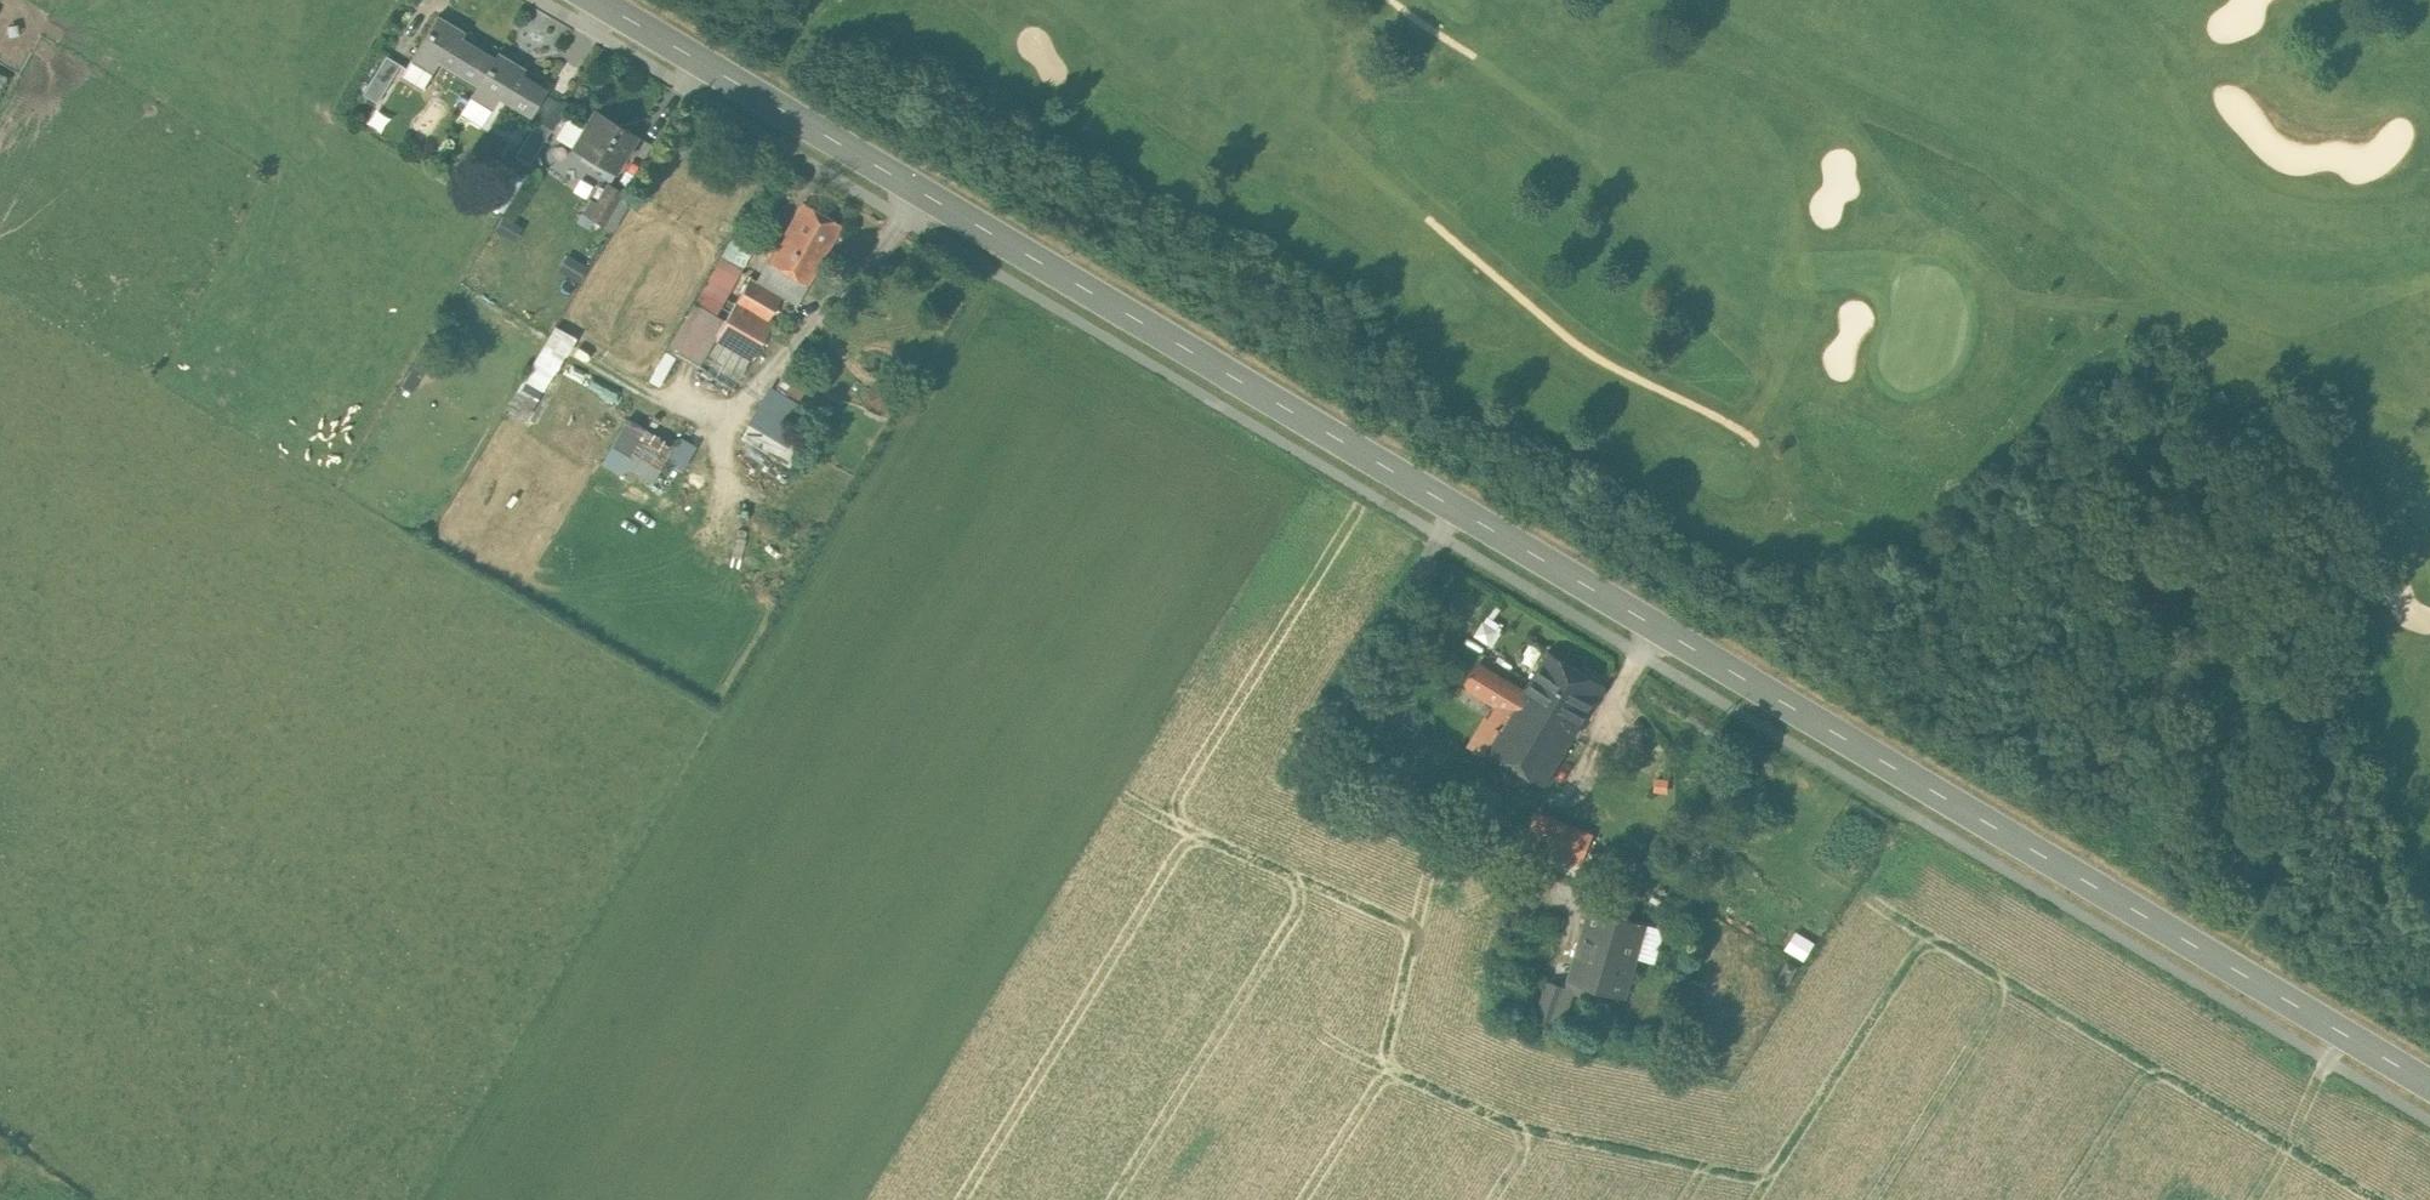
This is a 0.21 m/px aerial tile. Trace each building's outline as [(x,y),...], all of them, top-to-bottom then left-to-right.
[(466,32),(438,15),(411,59),(433,72),(439,62),(478,85),(478,86),(495,58),(495,57),(462,38),(466,32)] [(526,68),(498,52),(495,57),(495,58),(478,86),(478,85),(471,96),(493,108),(499,98),(531,117),(547,89),(522,74),(526,68)] [(386,55),(372,79),(387,87),(401,64),(386,55)] [(387,87),(372,79),(363,94),(377,103),(387,87)] [(637,135),(596,111),(584,130),(589,133),(579,151),(615,172),(637,135)] [(552,128),(537,120),(516,156),(530,164),(552,128)] [(505,212),(524,176),(506,166),(487,203),(505,212)] [(622,191),(609,183),(596,203),(610,211),(622,191)] [(596,203),(590,199),(582,213),(602,225),(610,211),(596,203)] [(842,225),(804,202),(779,244),(793,252),(802,237),(826,252),(842,225)] [(740,222),(694,301),(725,319),(735,303),(750,278),(751,275),(741,269),(761,235),(740,222)] [(826,252),(802,237),(793,252),(779,244),(769,262),(808,284),(826,252)] [(808,284),(769,262),(757,282),(781,297),(795,305),(808,284)] [(757,282),(750,278),(735,303),(766,322),(781,297),(757,282)] [(725,319),(694,301),(665,349),(697,367),(714,338),(725,319)] [(766,322),(735,303),(725,319),(714,338),(750,359),(771,325),(766,322)] [(554,331),(508,407),(528,420),(574,343),(554,331)] [(748,358),(713,341),(700,366),(735,384),(748,358)] [(817,407),(773,382),(744,433),(788,457),(817,407)] [(602,460),(650,486),(674,442),(626,416),(602,460)] [(684,470),(697,443),(679,435),(666,461),(684,470)] [(1605,685),(1549,651),(1525,692),(1524,694),(1580,728),(1605,685)] [(1509,718),(1524,694),(1525,692),(1478,664),(1466,685),(1505,708),(1502,714),(1509,718)] [(1524,694),(1509,718),(1489,752),(1545,785),(1580,728),(1524,694)] [(1590,843),(1551,827),(1554,819),(1539,813),(1526,844),(1581,866),(1590,843)] [(1645,924),(1592,908),(1570,982),(1624,998),(1645,924)] [(1787,948),(1806,959),(1815,941),(1796,930),(1787,948)] [(1566,987),(1550,982),(1536,1020),(1553,1025),(1566,987)]
